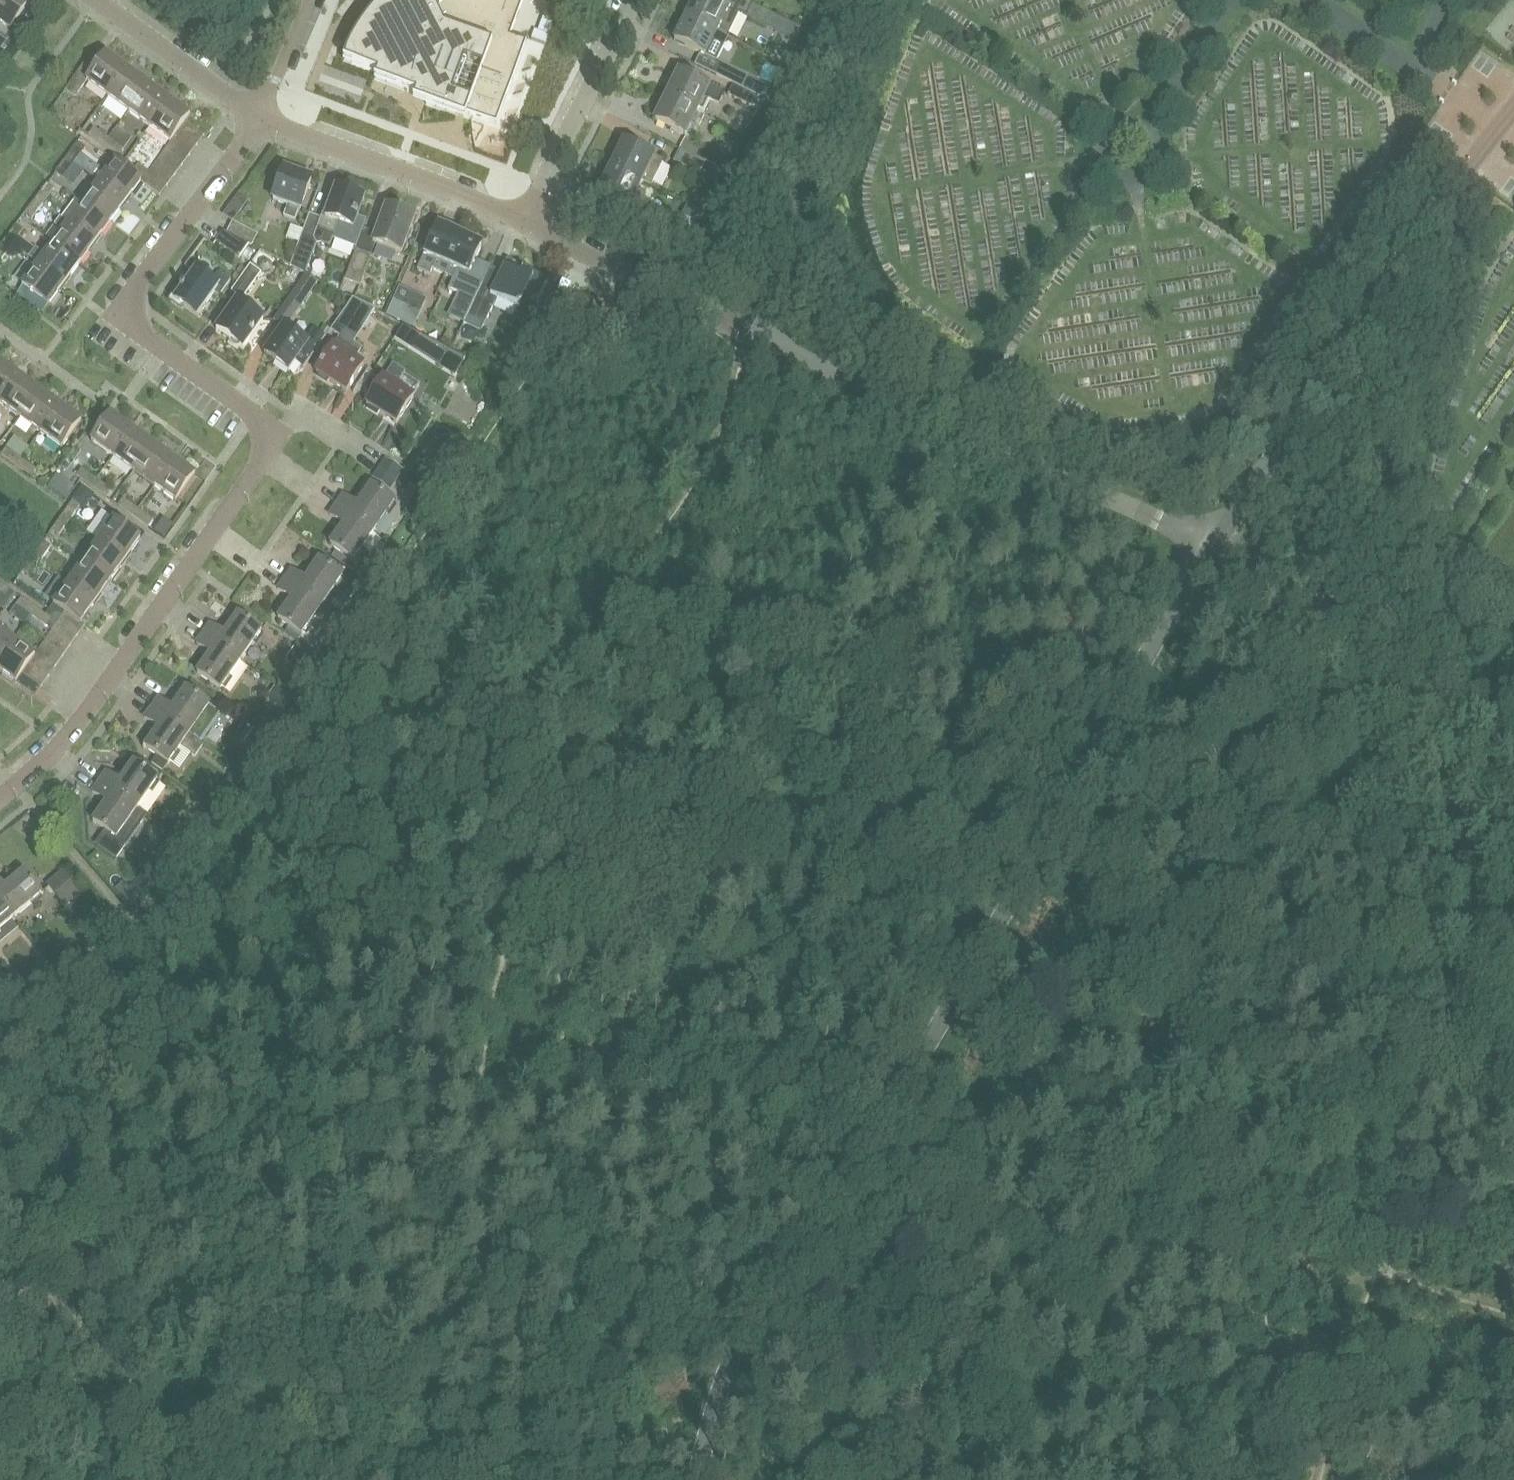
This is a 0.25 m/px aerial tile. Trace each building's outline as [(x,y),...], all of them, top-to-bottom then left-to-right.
[(0,6),(0,36),(8,41),(15,31),(12,28),(32,0),(4,0),(0,6)] [(343,62),(377,74),(374,80),(415,95),(413,100),(426,105),(457,116),(464,119),(465,114),(497,126),(527,44),(510,38),(524,0),(386,0),(382,3),(374,12),(366,21),(359,30),(353,40),(348,51),(343,62)] [(687,15),(717,31),(728,36),(741,11),(718,0),(694,0),(687,15)] [(778,18),(752,5),(746,16),(772,29),(778,18)] [(687,15),(674,39),(705,55),(711,42),(724,48),(729,37),(728,36),(717,31),(687,15)] [(95,70),(88,81),(109,97),(130,69),(108,53),(95,70)] [(76,97),(88,81),(95,70),(86,64),(66,90),(76,97)] [(748,77),(724,65),(718,77),(735,85),(743,89),(748,77)] [(129,112),(150,84),(130,69),(109,97),(129,112)] [(679,71),(667,94),(698,110),(704,98),(720,106),(726,94),(679,71)] [(150,84),(129,112),(149,127),(170,99),(150,84)] [(729,96),(758,110),(763,99),(743,89),(735,85),(729,96)] [(685,135),(698,110),(667,94),(654,119),(685,135)] [(178,133),(187,122),(192,116),(170,99),(149,127),(171,143),(178,133)] [(197,147),(205,135),(187,122),(178,133),(197,147)] [(104,146),(109,139),(94,129),(89,136),(104,146)] [(152,130),(135,152),(148,162),(165,140),(152,130)] [(178,133),(171,143),(169,145),(188,159),(197,147),(178,133)] [(109,139),(104,146),(119,157),(124,150),(109,139)] [(624,141),(612,165),(642,180),(652,185),(664,161),(624,141)] [(67,158),(74,163),(85,149),(78,144),(67,158)] [(188,159),(169,145),(160,157),(179,171),(188,159)] [(697,158),(706,162),(722,171),(728,159),(702,147),(697,158)] [(706,162),(697,158),(680,150),(674,161),(700,174),(706,162)] [(179,171),(160,157),(151,169),(170,183),(179,171)] [(74,163),(67,158),(56,173),(63,178),(74,163)] [(100,183),(126,203),(143,181),(132,173),(117,161),(100,183)] [(132,173),(143,181),(161,195),(170,183),(151,169),(150,171),(140,163),(132,173)] [(642,180),(612,165),(599,190),(629,205),(642,180)] [(300,210),(311,180),(284,169),(273,200),(287,205),(283,216),(295,221),(299,209),(300,210)] [(50,199),(66,206),(74,190),(58,182),(50,199)] [(126,203),(100,183),(84,203),(110,223),(126,203)] [(36,199),(43,204),(54,189),(47,184),(36,199)] [(331,248),(340,224),(353,228),(364,199),(336,189),(330,204),(327,203),(315,235),(323,238),(321,244),(331,248)] [(43,204),(36,199),(25,214),(32,219),(43,204)] [(110,223),(84,203),(69,223),(95,243),(110,223)] [(400,253),(414,218),(386,208),(373,243),(400,253)] [(95,243),(69,223),(54,243),(80,263),(95,243)] [(227,234),(248,245),(251,247),(257,235),(233,223),(227,234)] [(17,226),(6,240),(13,245),(23,231),(17,226)] [(448,289),(474,301),(481,285),(470,280),(468,275),(481,246),(438,226),(427,249),(426,249),(417,268),(429,274),(436,260),(456,270),(448,289)] [(224,232),(216,242),(239,258),(248,245),(227,234),(224,232)] [(301,235),(290,266),(306,275),(317,245),(314,240),(301,235)] [(6,240),(0,248),(0,260),(1,260),(13,245),(6,240)] [(80,263),(54,243),(39,263),(65,283),(80,263)] [(355,250),(344,280),(360,286),(372,256),(355,250)] [(537,304),(547,283),(533,276),(535,272),(507,259),(497,280),(487,275),(463,323),(480,332),(496,299),(519,310),(525,298),(537,304)] [(65,283),(39,263),(22,285),(37,297),(48,305),(65,283)] [(242,299),(261,273),(250,265),(231,292),(242,299)] [(219,296),(230,281),(219,273),(212,282),(196,271),(184,287),(183,286),(180,290),(181,291),(175,300),(197,316),(214,293),(219,296)] [(293,294),(304,302),(318,284),(307,276),(293,294)] [(22,285),(16,294),(31,305),(37,297),(22,285)] [(404,325),(424,336),(438,309),(417,299),(404,325)] [(242,349),(263,319),(237,301),(216,330),(242,349)] [(354,321),(364,328),(375,311),(364,305),(354,321)] [(283,328),(264,354),(288,371),(295,362),(295,361),(304,368),(323,341),(325,338),(315,331),(313,334),(307,343),(307,342),(286,328),(284,326),(283,328)] [(395,339),(409,348),(418,334),(403,327),(395,339)] [(361,349),(353,344),(355,340),(343,333),(334,347),(333,347),(316,373),(346,392),(363,366),(354,360),(361,349)] [(19,374),(0,360),(0,399),(19,374)] [(382,378),(365,405),(396,425),(414,398),(413,397),(420,385),(404,375),(406,373),(393,364),(384,379),(382,378)] [(19,374),(0,399),(0,402),(19,415),(39,388),(19,374)] [(59,403),(39,388),(19,415),(39,430),(59,403)] [(62,446),(81,419),(59,403),(39,430),(62,446)] [(92,440),(114,455),(133,429),(111,413),(92,440)] [(134,470),(153,443),(133,429),(114,455),(134,470)] [(134,470),(155,484),(174,458),(153,443),(134,470)] [(16,465),(21,458),(7,448),(2,455),(16,465)] [(21,458),(16,465),(32,477),(37,470),(21,458)] [(177,500),(196,473),(174,458),(155,484),(177,500)] [(374,478),(390,489),(402,472),(386,461),(374,478)] [(77,476),(91,486),(96,480),(82,470),(77,476)] [(96,480),(91,486),(107,498),(112,491),(96,480)] [(374,531),(395,502),(371,485),(357,505),(343,495),(336,505),(355,518),(374,531)] [(118,506),(133,516),(138,509),(124,499),(118,506)] [(63,515),(70,520),(81,506),(74,501),(63,515)] [(354,560),(374,531),(355,518),(336,505),(330,514),(344,524),(330,543),(354,560)] [(154,521),(138,509),(133,516),(149,528),(154,521)] [(59,536),(70,520),(63,515),(52,531),(59,536)] [(96,542),(124,562),(141,538),(113,518),(96,542)] [(110,582),(124,562),(96,542),(82,563),(110,582)] [(44,543),(33,557),(40,562),(51,548),(44,543)] [(58,546),(48,557),(66,573),(76,562),(58,546)] [(336,553),(333,558),(353,572),(356,567),(336,553)] [(40,562),(33,557),(22,572),(30,578),(40,562)] [(291,570),(285,579),(308,596),(322,606),(342,577),(318,560),(305,579),(291,570)] [(68,583),(96,603),(110,582),(82,563),(68,583)] [(302,635),(322,606),(308,596),(285,579),(278,589),(292,598),(278,619),(302,635)] [(5,597),(10,590),(0,582),(0,593),(5,597)] [(82,623),(96,603),(68,583),(54,604),(66,612),(82,623)] [(17,605),(31,615),(36,609),(22,598),(17,605)] [(36,609),(31,615),(47,627),(52,620),(36,609)] [(66,612),(59,622),(78,635),(85,625),(82,623),(66,612)] [(210,624),(204,633),(242,659),(262,631),(238,614),(224,634),(210,624)] [(52,632),(71,645),(78,635),(59,622),(52,632)] [(14,639),(0,630),(0,659),(14,639)] [(52,632),(45,642),(64,656),(71,645),(52,632)] [(222,689),(242,659),(204,633),(198,643),(211,652),(198,672),(222,689)] [(31,662),(36,655),(14,639),(0,659),(0,670),(17,682),(24,672),(31,662)] [(45,642),(38,653),(57,666),(64,656),(45,642)] [(36,655),(31,662),(50,676),(57,666),(38,653),(36,655)] [(43,686),(50,676),(31,662),(24,672),(43,686)] [(159,698),(152,708),(189,734),(190,733),(211,704),(187,688),(173,708),(159,698)] [(204,743),(190,733),(189,734),(152,708),(146,716),(160,726),(146,745),(170,762),(182,745),(196,755),(204,743)] [(100,782),(138,808),(159,779),(135,762),(121,782),(107,772),(100,782)] [(100,782),(93,791),(108,801),(94,821),(107,830),(97,844),(117,857),(146,816),(137,810),(138,808),(100,782)] [(157,880),(147,870),(134,884),(137,887),(125,900),(131,908),(157,880)] [(15,916),(43,893),(24,871),(6,886),(0,879),(0,898),(15,916)] [(82,896),(62,872),(47,885),(66,909),(82,896)] [(15,916),(0,898),(0,929),(15,916)] [(34,990),(25,997),(34,1007),(42,1000),(34,990)]
